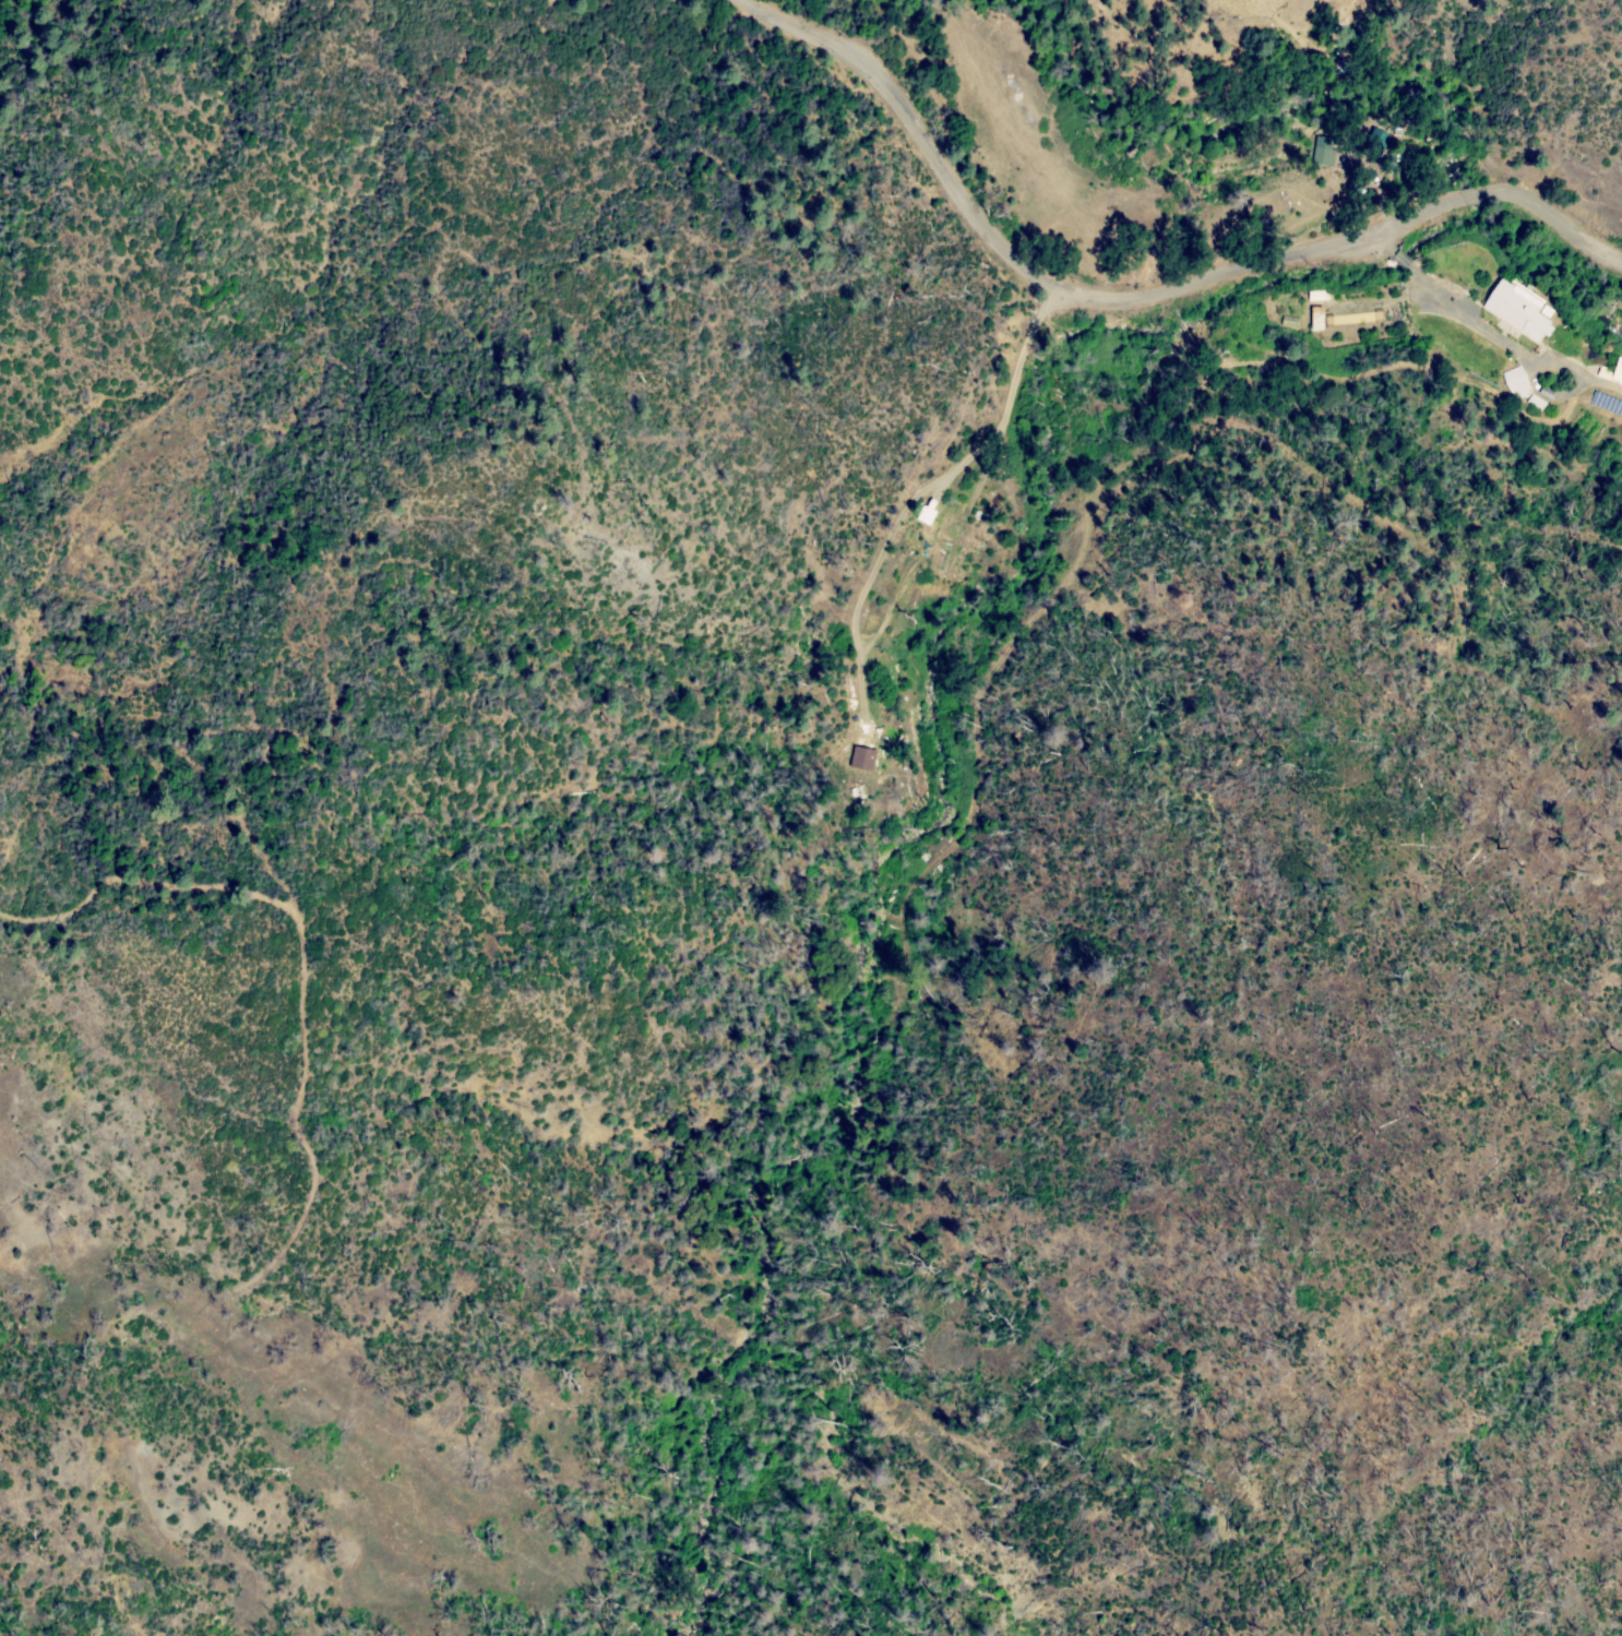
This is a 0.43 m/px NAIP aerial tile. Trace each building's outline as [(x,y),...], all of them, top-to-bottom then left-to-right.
[(1538,346),(1481,308),(1503,277),(1554,311),(1548,321),(1553,324),(1538,346)] [(1325,302),(1311,303),(1310,291),(1325,290),(1325,302)] [(1323,318),(1313,318),(1313,332),(1322,332),(1323,318)] [(1618,355),(1621,356),(1621,383),(1611,380),(1618,355)] [(1522,367),(1502,375),(1514,404),(1534,395),(1522,367)] [(1554,393),(1555,401),(1570,398),(1569,390),(1554,393)] [(1542,411),(1528,403),(1532,395),(1547,404),(1542,411)] [(938,512),(932,526),(918,520),(923,506),(938,512)] [(956,529),(943,525),(947,512),(961,516),(956,529)] [(875,593),(871,601),(879,605),(883,596),(875,593)] [(856,731),(840,752),(861,767),(876,747),(856,731)]
